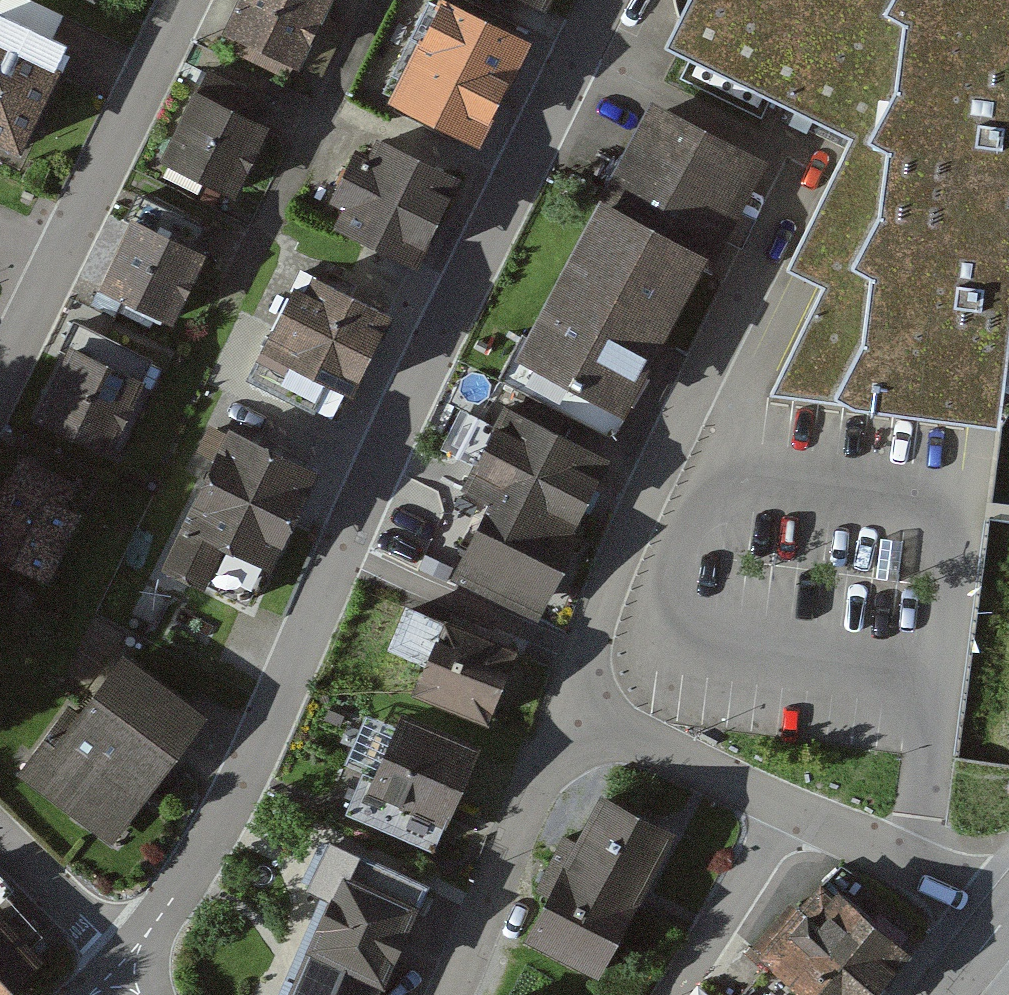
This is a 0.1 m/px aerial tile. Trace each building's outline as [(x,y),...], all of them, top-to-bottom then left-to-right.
[(220,33),(299,71),(334,0),(236,0),(220,33)] [(479,145),(532,41),(450,0),(438,0),(437,2),(433,0),(427,0),(408,37),(417,42),(388,100),(479,145)] [(546,11),(552,0),(523,0),(546,11)] [(657,51),(851,137),(787,270),(820,292),(771,391),(944,419),(969,422),(992,421),(1008,312),(1008,0),(681,0),(657,51)] [(0,46),(0,147),(25,159),(65,77),(0,46)] [(267,128),(198,93),(162,164),(232,199),(267,128)] [(756,169),(650,113),(513,370),(618,426),(756,169)] [(456,178),(376,140),(335,224),(415,262),(456,178)] [(202,256),(132,224),(101,290),(172,322),(202,256)] [(385,317),(303,279),(268,353),(350,391),(385,317)] [(33,419),(109,456),(146,381),(142,379),(152,358),(73,320),(59,349),(66,353),(33,419)] [(613,464),(505,412),(473,478),(503,492),(459,585),(538,622),(613,464)] [(317,471),(229,431),(170,563),(257,602),(317,471)] [(9,485),(0,504),(0,560),(51,584),(81,518),(9,485)] [(518,659),(450,627),(417,698),(484,730),(518,659)] [(206,725),(124,662),(30,782),(111,845),(206,725)] [(475,752),(405,722),(363,823),(432,853),(475,752)] [(672,842),(602,806),(530,946),(600,982),(672,842)] [(354,860),(300,994),(379,994),(422,887),(354,860)] [(838,893),(774,968),(806,994),(871,994),(907,952),(838,893)] [(0,936),(0,994),(27,994),(44,980),(2,934),(0,936)]
